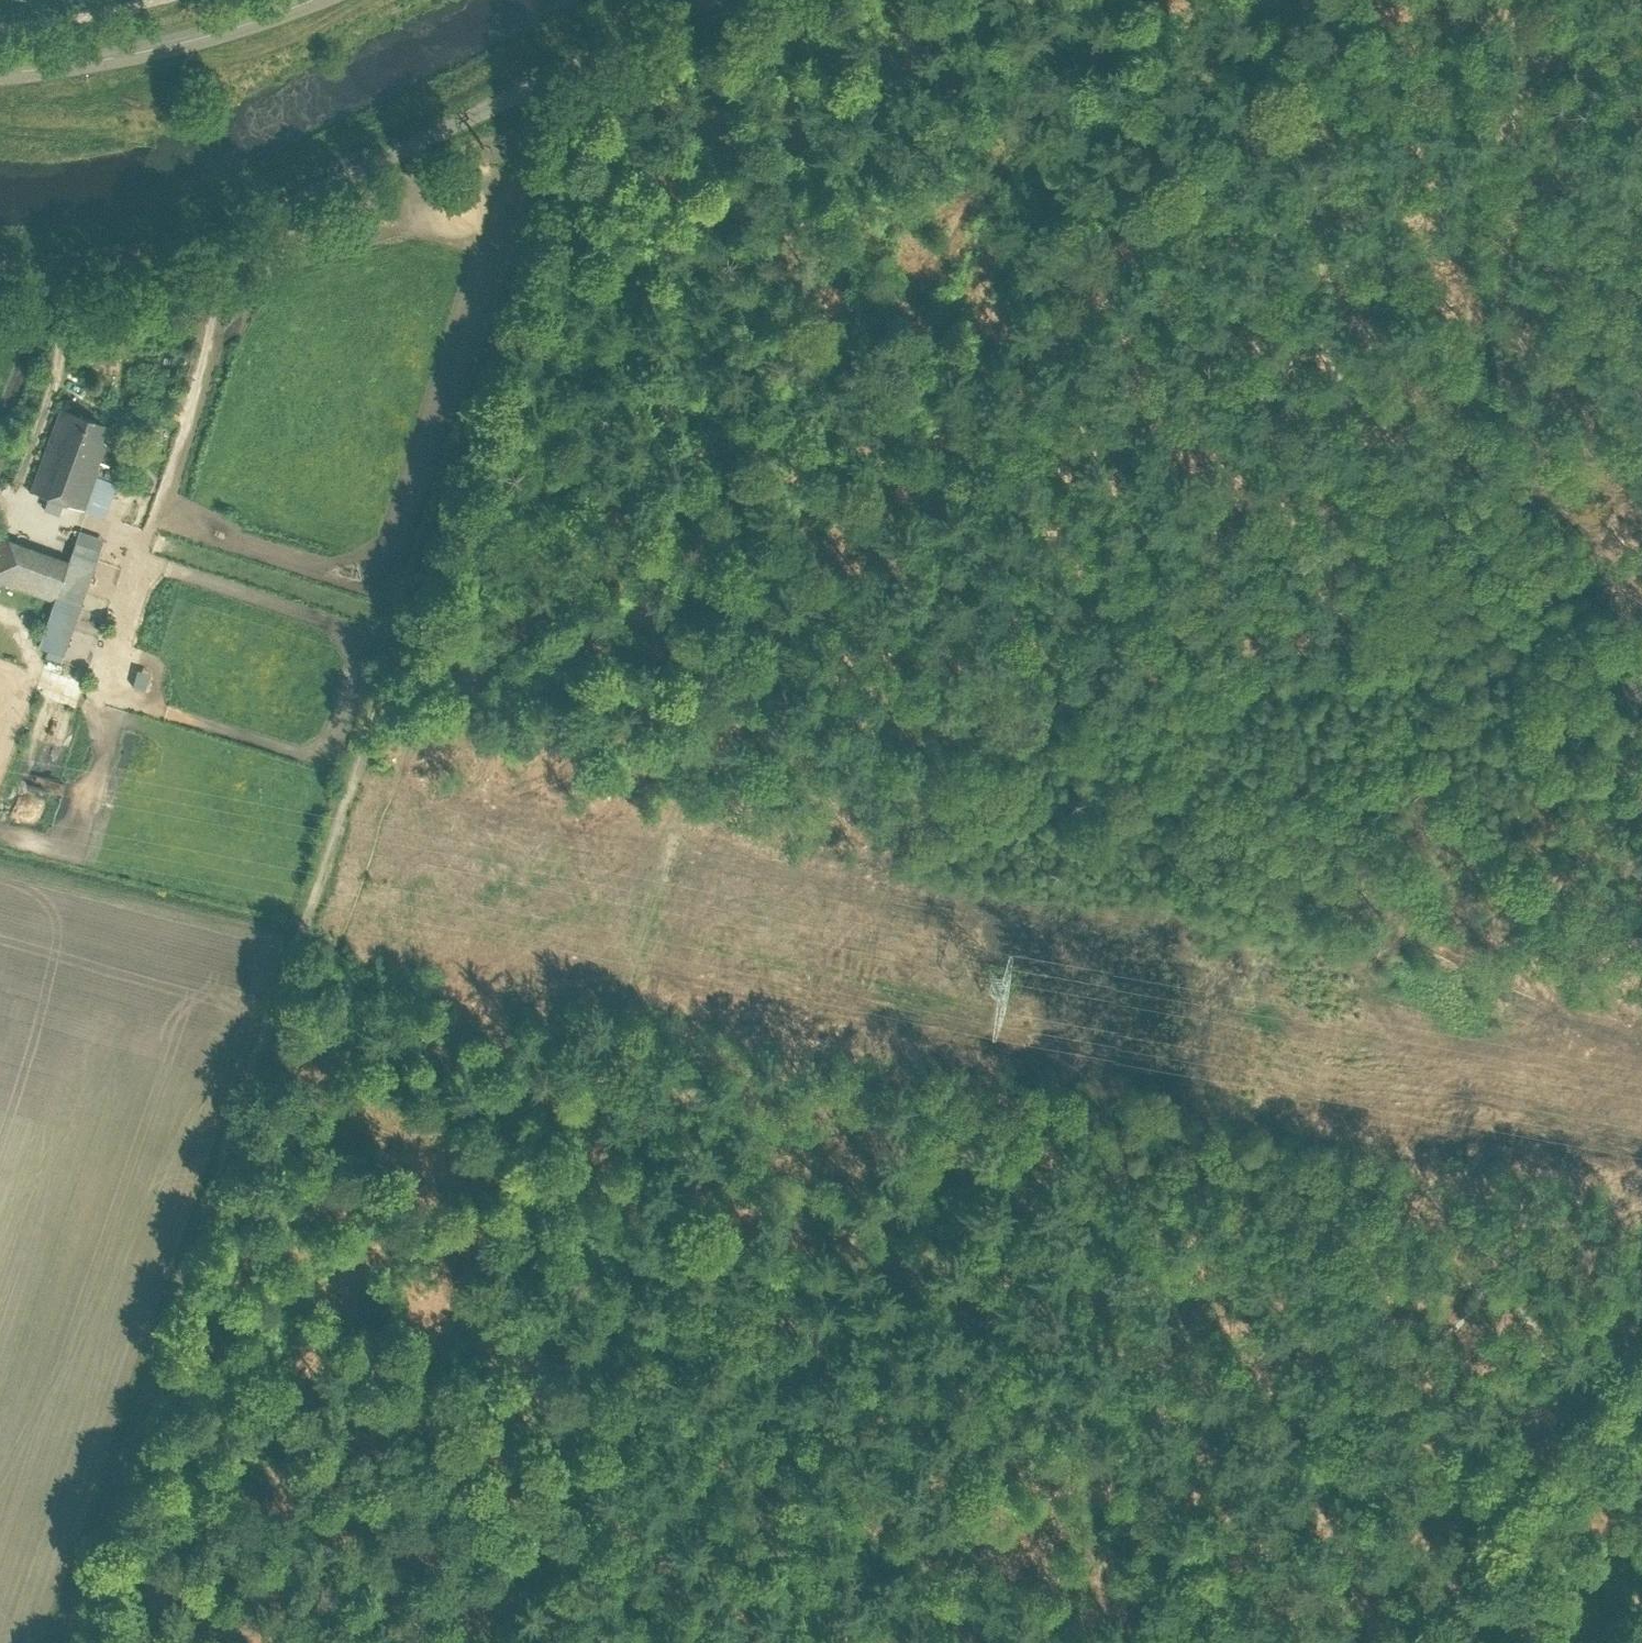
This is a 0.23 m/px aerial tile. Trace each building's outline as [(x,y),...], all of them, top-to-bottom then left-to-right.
[(108,425),(61,408),(31,491),(82,510),(105,447),(102,447),(104,443),(102,442),(108,425)] [(121,469),(109,464),(103,479),(116,484),(121,469)] [(4,536),(0,547),(0,583),(54,602),(78,611),(100,551),(76,542),(69,560),(4,536)]
